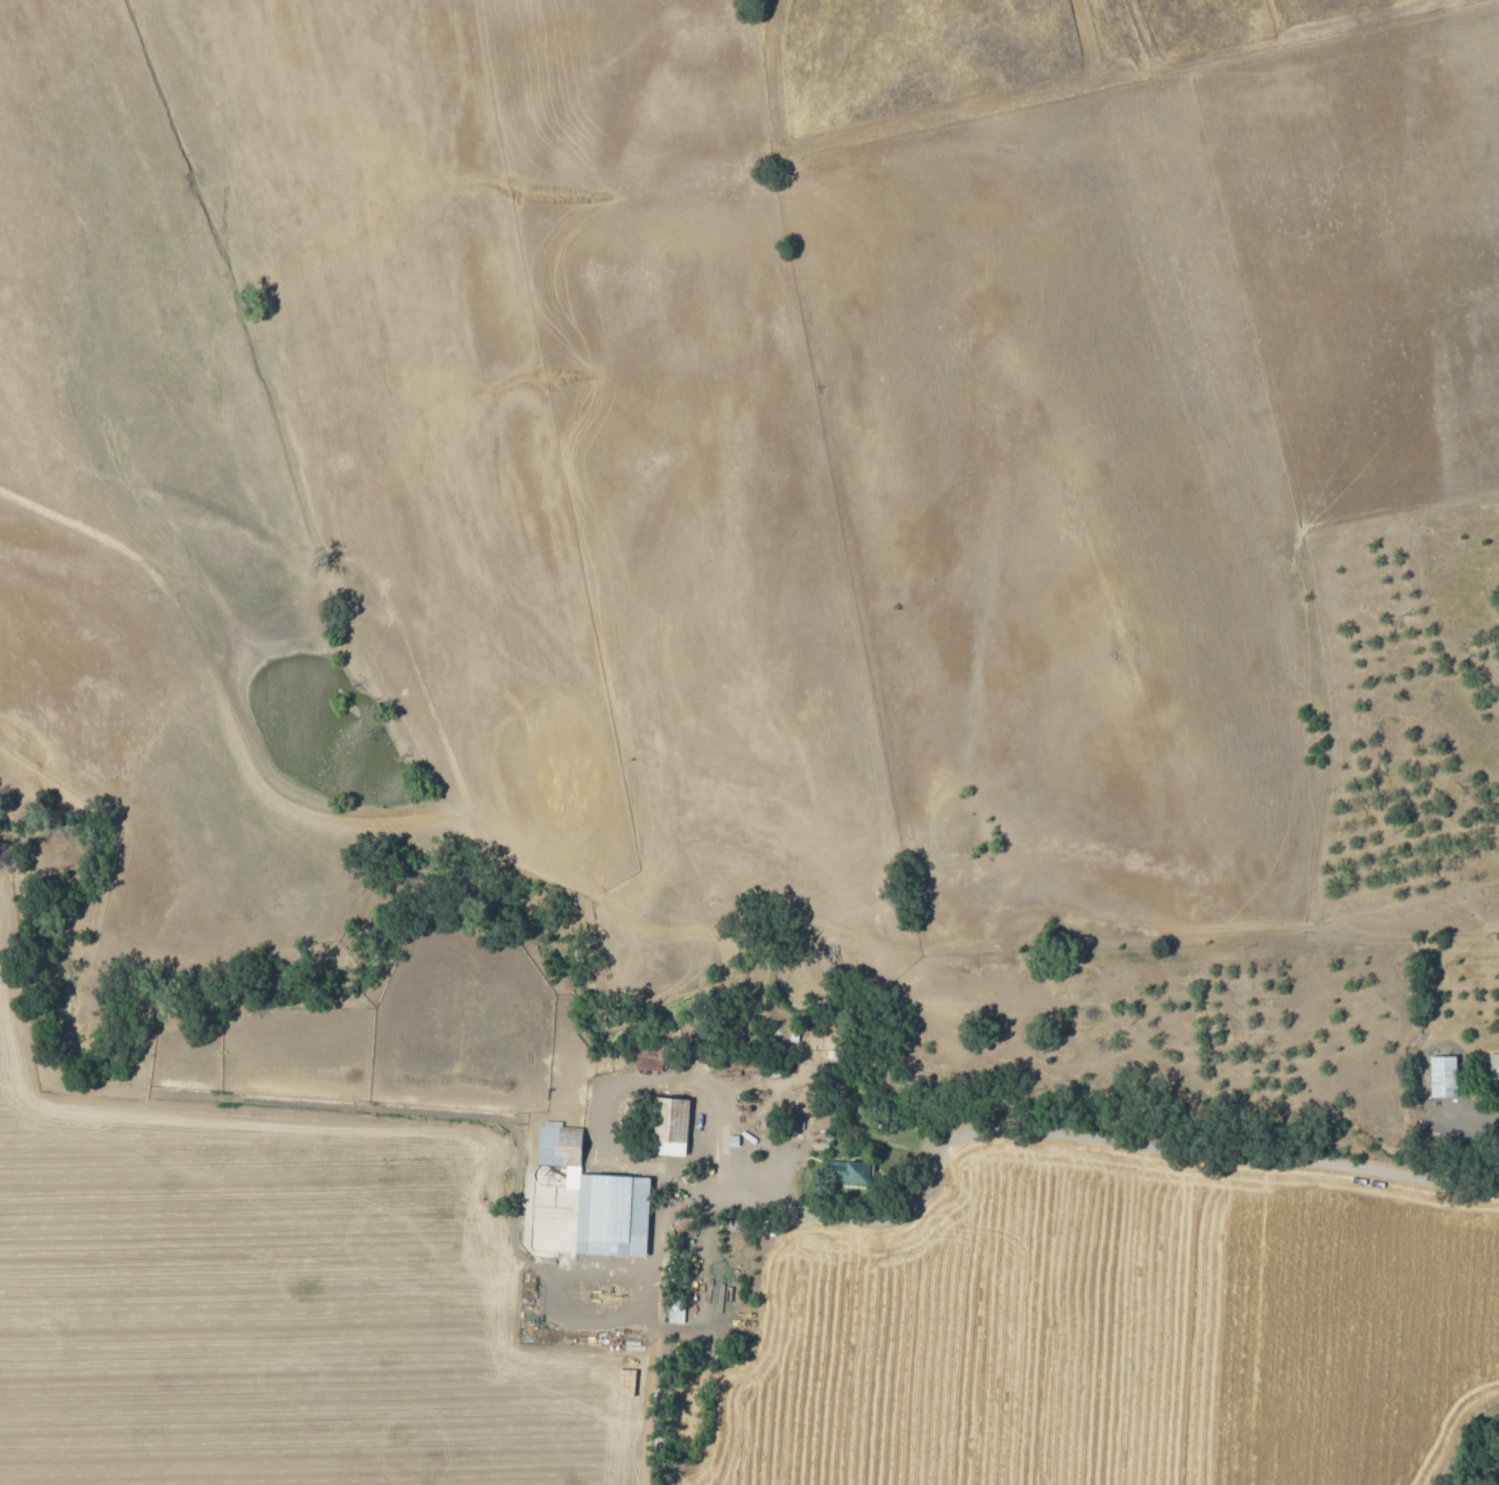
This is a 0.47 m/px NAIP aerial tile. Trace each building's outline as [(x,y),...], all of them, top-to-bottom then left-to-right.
[(1498,1079),(1498,1052),(1490,1053),(1491,1080),(1498,1079)] [(1432,1097),(1458,1096),(1457,1055),(1431,1056),(1432,1097)] [(687,1156),(691,1099),(674,1098),(673,1111),(659,1110),(656,1154),(687,1156)] [(559,1120),(540,1120),(539,1164),(563,1165),(563,1156),(559,1155),(559,1120)] [(844,1181),(869,1184),(872,1164),(847,1161),(844,1181)] [(577,1253),(648,1256),(651,1177),(579,1174),(577,1253)] [(685,1308),(669,1307),(668,1321),(684,1322),(685,1308)]
